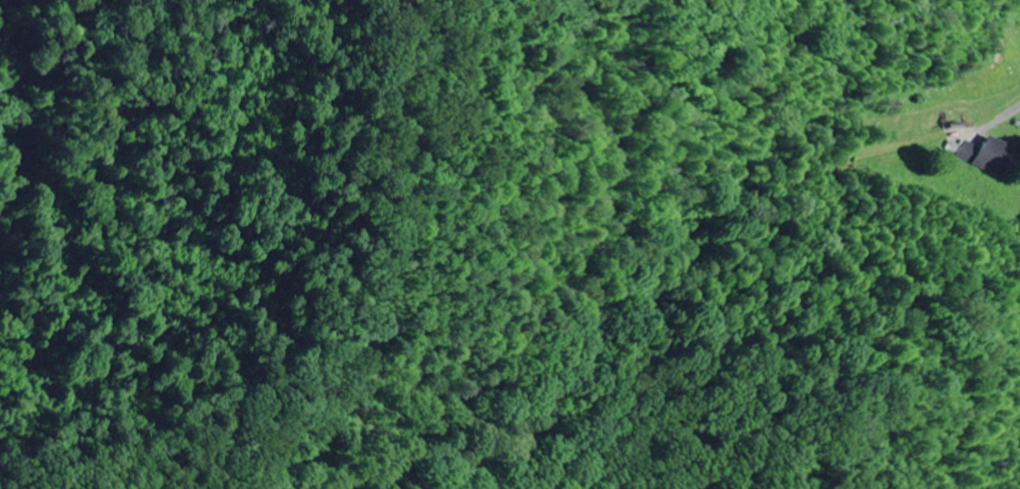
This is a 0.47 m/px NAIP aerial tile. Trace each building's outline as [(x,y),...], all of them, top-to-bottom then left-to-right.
[(959,160),(998,176),(1010,147),(984,137),(980,148),(966,142),(959,160)] [(963,146),(952,142),(948,153),(959,157),(963,146)]
